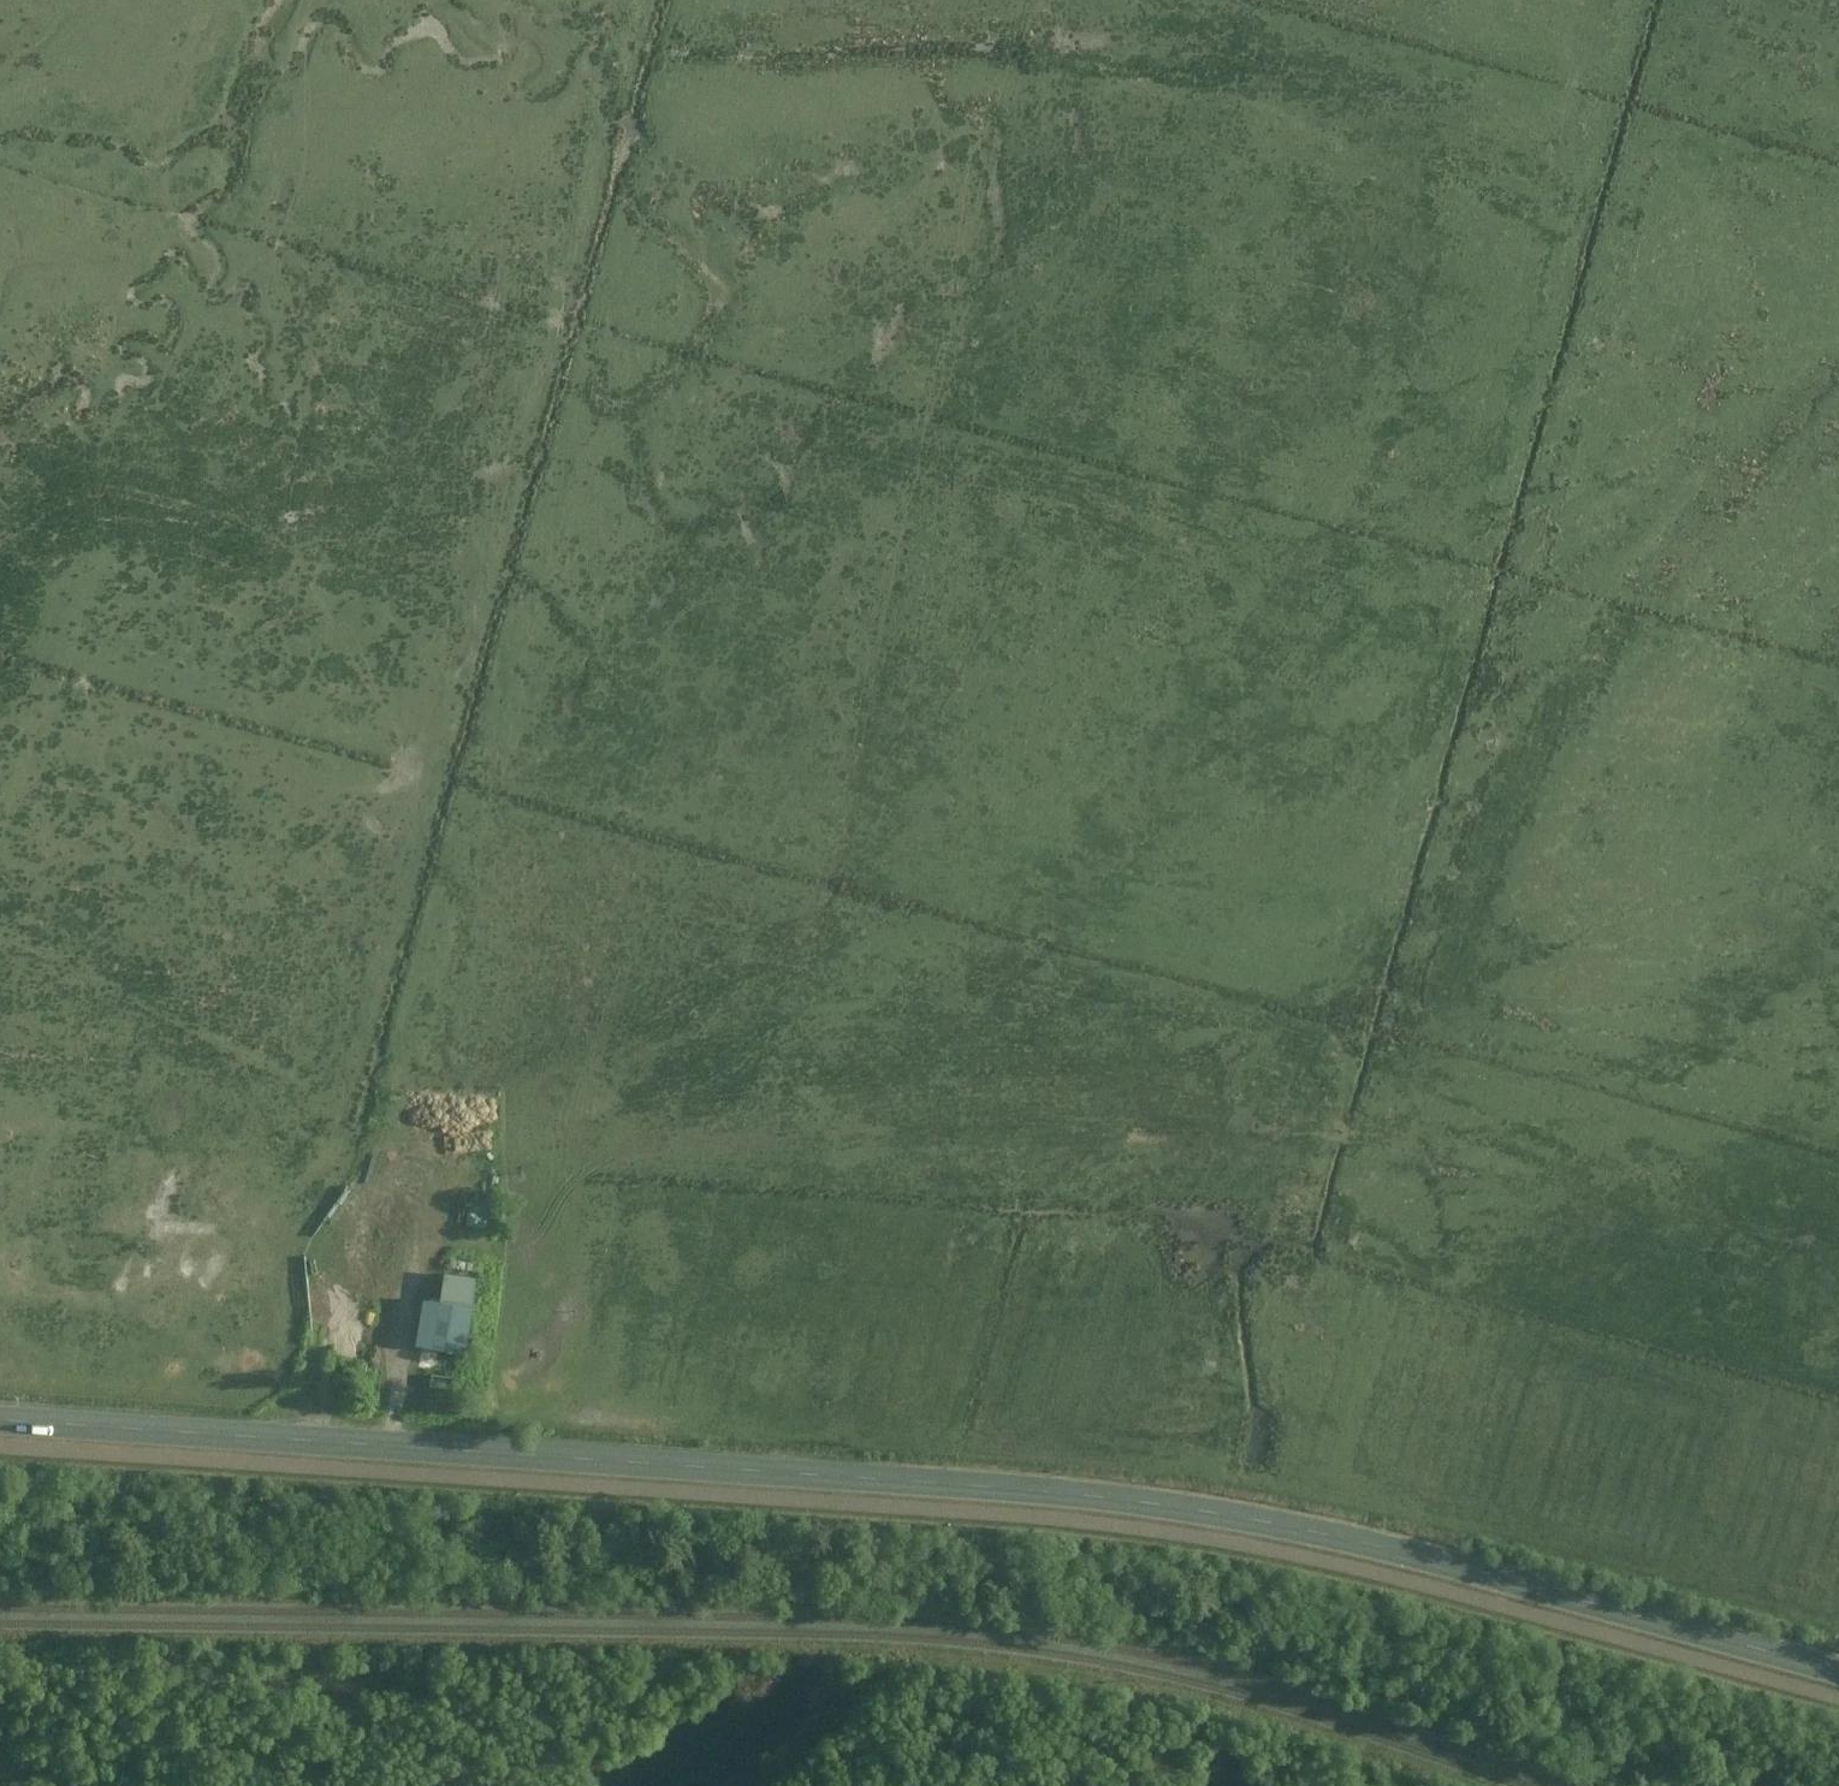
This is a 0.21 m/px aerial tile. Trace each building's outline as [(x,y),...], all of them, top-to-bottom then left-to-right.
[(427,1338),(475,1347),(489,1271),(456,1265),(451,1292),(436,1289),(427,1338)]
